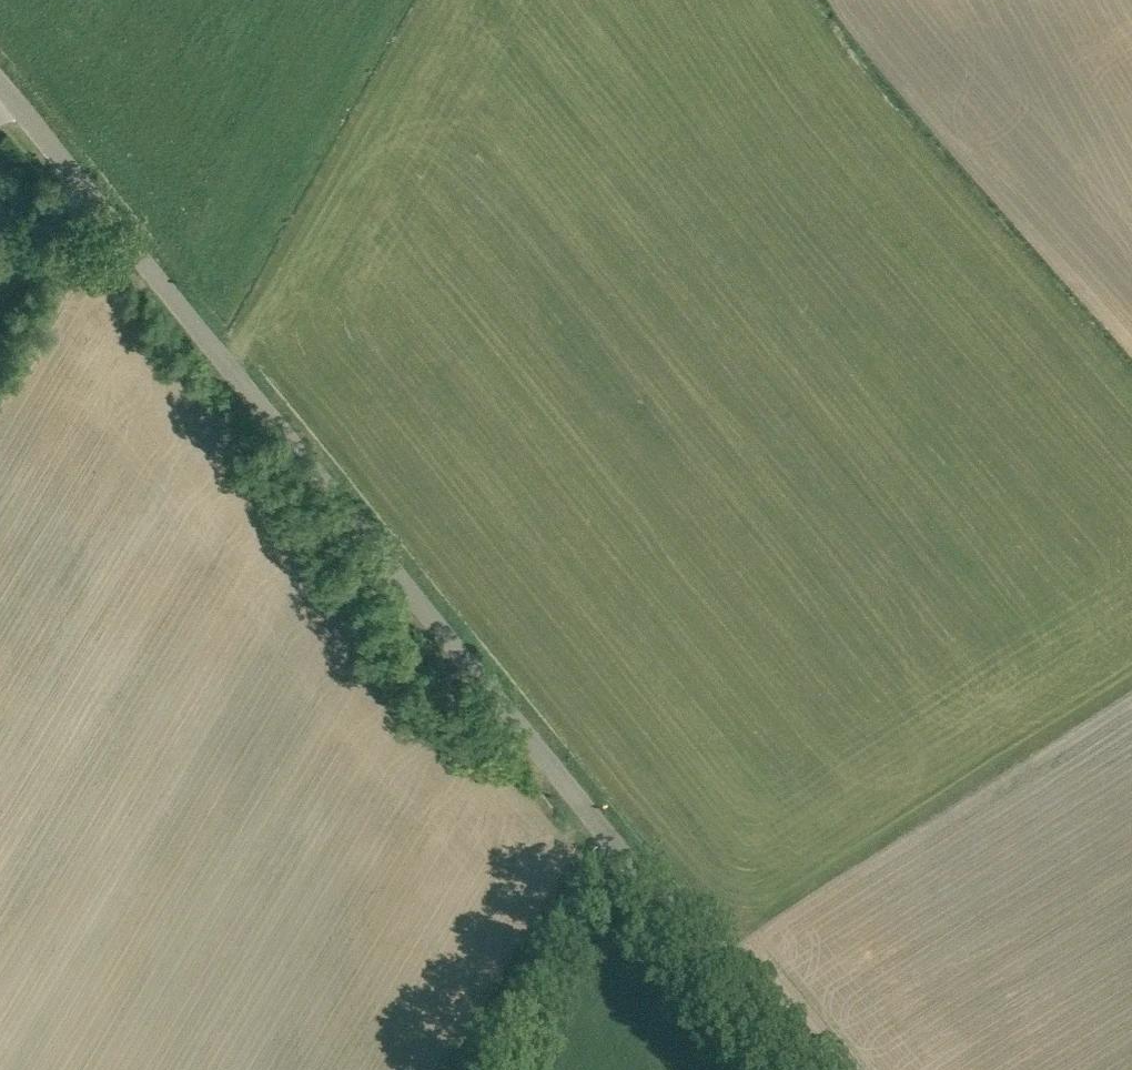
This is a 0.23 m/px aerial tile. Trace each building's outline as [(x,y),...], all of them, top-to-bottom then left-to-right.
[(55,253),(64,258),(65,259),(73,245),(63,239),(55,253)]
